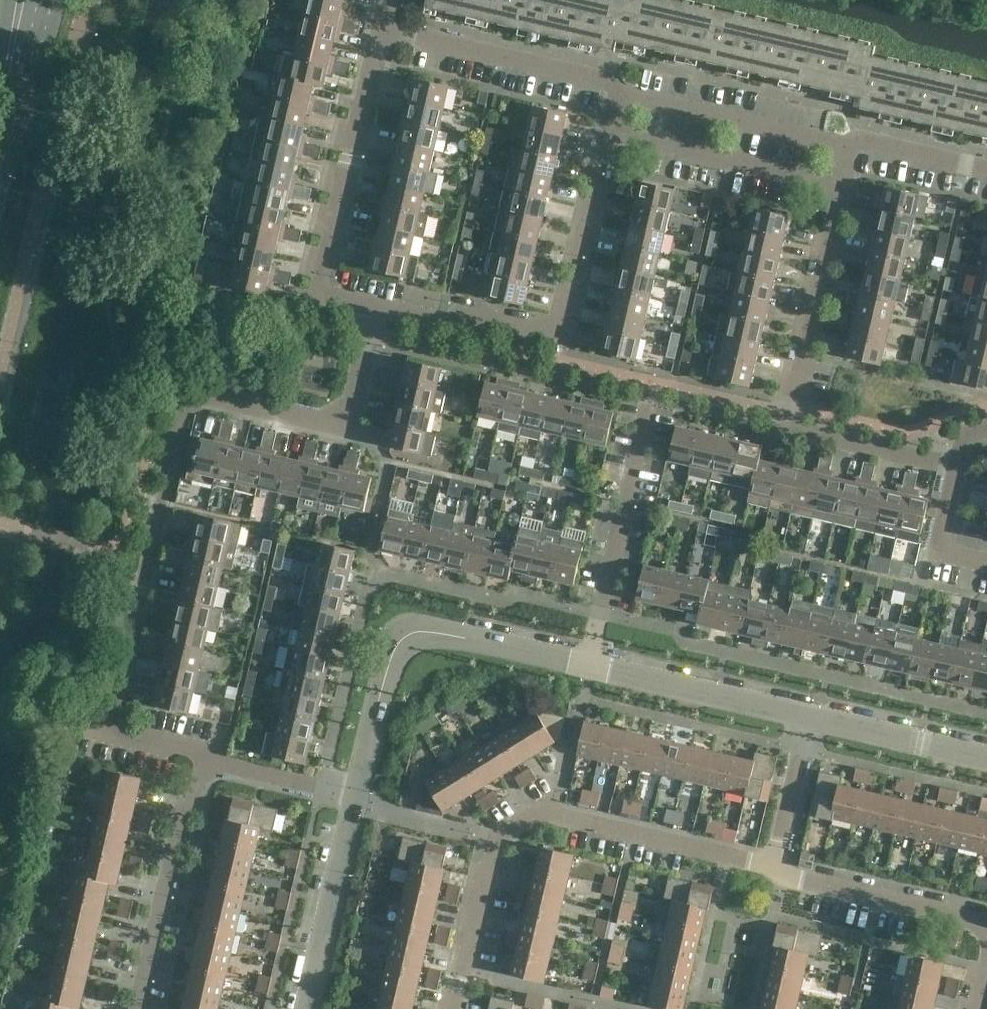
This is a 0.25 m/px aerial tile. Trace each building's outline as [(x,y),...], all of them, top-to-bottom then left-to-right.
[(268,6),(278,8),(280,1),(276,0),(270,0),(268,6)] [(343,1),(338,0),(308,0),(305,14),(343,23),(344,17),(345,14),(341,13),(343,1)] [(483,0),(428,0),(426,7),(479,19),(483,0)] [(537,0),(483,0),(479,19),(530,31),(537,0)] [(592,0),(537,0),(530,31),(582,43),(592,0)] [(646,0),(592,0),(582,43),(615,51),(618,41),(636,45),(646,0)] [(700,5),(678,0),(646,0),(636,45),(687,57),(700,5)] [(740,69),(751,17),(700,5),(687,57),(740,69)] [(342,29),(350,31),(353,19),(344,17),(343,23),(305,14),(300,36),(334,43),(336,31),(341,32),(342,29)] [(791,81),(804,29),(751,17),(740,69),(791,81)] [(361,21),(353,19),(350,31),(359,33),(361,21)] [(843,93),(855,41),(804,29),(791,81),(843,93)] [(331,55),(334,43),(300,36),(291,33),(286,54),(333,65),(335,59),(335,56),(331,55)] [(893,115),(905,63),(874,56),(876,46),(855,41),(843,93),(861,98),(859,108),(893,115)] [(332,71),(340,73),(343,61),(335,59),(333,65),(286,54),(281,74),(291,76),(290,78),(314,83),(314,84),(323,87),(327,73),(331,75),(332,71)] [(352,63),(343,61),(340,73),(349,75),(352,63)] [(944,127),(956,75),(905,63),(893,115),(944,127)] [(311,95),(314,84),(314,83),(290,78),(291,76),(281,74),(276,96),(314,105),(315,99),(316,96),(311,95)] [(956,75),(944,127),(986,137),(986,82),(956,75)] [(242,77),(240,87),(246,88),(249,78),(242,77)] [(413,88),(411,100),(444,108),(449,86),(411,77),(409,84),(410,84),(409,87),(413,88)] [(486,105),(489,92),(481,89),(477,103),(486,105)] [(504,95),(495,93),(492,106),(501,108),(504,95)] [(321,113),(323,101),(315,99),(314,105),(276,96),(266,94),(261,116),(304,126),(307,113),(311,114),(312,111),(321,113)] [(439,129),(444,108),(411,100),(408,112),(403,111),(403,114),(394,112),(391,124),(400,126),(401,120),(439,129)] [(332,103),(323,101),(321,113),(329,115),(332,103)] [(534,105),(529,127),(562,135),(567,113),(534,105)] [(391,124),(394,112),(386,110),(383,122),(391,124)] [(301,138),(304,126),(261,116),(256,137),(304,148),(305,142),(306,139),(301,138)] [(434,150),(439,129),(401,120),(400,126),(399,129),(404,130),(401,142),(434,150)] [(496,129),(487,127),(485,139),(494,141),(496,129)] [(557,156),(562,135),(529,127),(524,149),(557,156)] [(311,156),(313,144),(305,142),(304,148),(256,137),(251,158),(294,168),(297,156),(301,157),(302,154),(311,156)] [(491,154),(494,141),(485,139),(482,152),(491,154)] [(430,171),(434,150),(401,142),(398,154),(394,153),(393,156),(385,154),(382,166),(390,168),(392,162),(430,171)] [(322,146),(313,144),(311,156),(319,158),(322,146)] [(792,160),(795,147),(781,144),(778,157),(792,160)] [(557,156),(524,149),(515,146),(510,167),(552,177),(557,156)] [(382,166),(385,154),(376,152),(373,164),(382,166)] [(291,180),(294,168),(251,158),(247,179),(294,190),(295,184),(296,181),(291,180)] [(439,173),(430,171),(392,162),(390,168),(389,171),(394,172),(391,184),(425,192),(434,194),(439,173)] [(548,198),(552,177),(510,167),(505,188),(548,198)] [(478,169),(475,181),(484,184),(487,171),(478,169)] [(301,198),(304,186),(295,184),(294,190),(247,179),(242,200),(284,210),(287,198),(292,199),(292,196),(301,198)] [(481,196),(484,184),(475,181),(472,194),(481,196)] [(642,181),(637,204),(670,211),(675,189),(642,181)] [(420,213),(425,192),(391,184),(388,196),(384,195),(383,198),(375,196),(372,208),(380,210),(382,204),(420,213)] [(312,188),(304,186),(301,198),(309,200),(312,188)] [(887,186),(881,208),(915,216),(924,218),(929,196),(887,186)] [(543,219),(548,198),(505,188),(500,209),(543,219)] [(713,195),(704,193),(701,206),(710,208),(713,195)] [(372,208),(375,196),(366,194),(364,206),(372,208)] [(725,211),(728,199),(728,198),(719,196),(716,209),(725,211)] [(958,200),(949,198),(946,211),(955,213),(958,200)] [(282,222),(284,210),(242,200),(237,221),(246,223),(284,232),(285,226),(286,223),(282,222)] [(970,217),(973,203),(964,201),(961,215),(970,217)] [(429,215),(420,213),(382,204),(380,210),(380,213),(384,214),(381,226),(415,234),(424,236),(429,215)] [(665,232),(670,211),(637,204),(632,225),(665,232)] [(756,208),(751,230),(784,238),(789,216),(756,208)] [(910,237),(915,216),(881,208),(876,230),(910,237)] [(538,240),(543,219),(500,209),(495,231),(538,240)] [(468,211),(465,224),(474,226),(477,213),(468,211)] [(291,240),(294,228),(285,226),(284,232),(246,223),(241,244),(275,252),(277,240),(282,241),(283,238),(291,240)] [(471,238),(474,226),(465,224),(462,236),(471,238)] [(660,253),(665,232),(632,225),(627,246),(660,253)] [(410,255),(415,234),(381,226),(379,238),(374,237),(373,240),(365,238),(362,250),(371,252),(372,246),(410,255)] [(697,227),(694,239),(703,241),(705,229),(697,227)] [(302,230),(294,228),(291,240),(300,242),(302,230)] [(711,230),(708,242),(717,244),(720,232),(711,230)] [(779,259),(784,238),(751,230),(746,251),(779,259)] [(905,258),(910,237),(876,230),(872,251),(905,258)] [(533,262),(538,240),(495,231),(490,252),(533,262)] [(947,246),(950,234),(941,232),(938,244),(947,246)] [(965,237),(956,235),(953,247),(962,250),(965,237)] [(362,250),(365,238),(357,236),(354,248),(362,250)] [(700,253),(703,241),(694,239),(691,251),(700,253)] [(715,257),(717,244),(708,242),(706,255),(715,257)] [(272,264),(275,252),(241,244),(236,265),(274,274),(276,268),(276,265),(272,264)] [(944,258),(947,246),(938,244),(935,256),(944,258)] [(419,257),(410,255),(372,246),(371,252),(370,255),(374,256),(371,270),(401,276),(401,279),(403,280),(404,277),(414,280),(419,257)] [(655,274),(660,253),(627,246),(622,267),(655,274)] [(959,262),(962,250),(953,247),(950,260),(959,262)] [(774,280),(779,259),(746,251),(741,272),(774,280)] [(900,279),(905,258),(872,251),(867,272),(900,279)] [(528,283),(533,262),(490,252),(485,273),(528,283)] [(458,253),(455,266),(464,268),(467,255),(458,253)] [(698,262),(689,260),(686,273),(695,275),(698,262)] [(273,280),(281,282),(284,270),(276,268),(274,274),(236,265),(231,288),(265,295),(268,282),(272,283),(273,280)] [(942,267),(933,265),(930,278),(939,280),(942,267)] [(461,280),(464,268),(455,266),(452,278),(461,280)] [(651,295),(655,274),(622,267),(617,288),(651,295)] [(293,272),(284,270),(281,282),(290,284),(293,272)] [(774,280),(741,272),(732,270),(727,291),(736,293),(770,301),(774,280)] [(699,284),(708,286),(711,273),(702,271),(699,284)] [(908,281),(900,279),(867,272),(862,293),(895,300),(903,302),(908,281)] [(523,305),(528,283),(485,273),(480,294),(490,297),(489,297),(523,305)] [(986,277),(977,275),(972,296),(981,298),(986,300),(986,277)] [(196,276),(194,285),(206,288),(208,279),(196,276)] [(943,289),(952,292),(955,278),(946,276),(943,289)] [(646,316),(651,295),(617,288),(612,309),(646,316)] [(682,290),(679,302),(688,304),(691,292),(682,290)] [(697,293),(694,305),(703,308),(706,295),(697,293)] [(765,322),(770,301),(736,293),(731,314),(765,322)] [(890,321),(895,300),(862,293),(857,314),(890,321)] [(927,295),(924,307),(933,309),(936,297),(927,295)] [(941,298),(939,310),(948,313),(950,300),(941,298)] [(981,298),(976,319),(986,322),(986,300),(981,298)] [(685,316),(688,304),(679,302),(676,314),(685,316)] [(700,320),(703,308),(694,305),(691,318),(700,320)] [(930,321),(933,309),(924,307),(921,319),(930,321)] [(641,337),(646,316),(612,309),(607,330),(641,337)] [(945,325),(948,313),(939,310),(936,323),(945,325)] [(765,322),(731,314),(722,312),(717,333),(760,343),(765,322)] [(885,343),(890,321),(857,314),(852,335),(885,343)] [(976,319),(971,340),(986,344),(986,322),(976,319)] [(636,360),(641,337),(607,330),(602,352),(636,360)] [(672,332),(669,344),(678,346),(681,334),(672,332)] [(755,364),(760,343),(717,333),(712,354),(755,364)] [(687,335),(684,348),(693,350),(696,337),(687,335)] [(880,365),(885,343),(852,335),(847,357),(880,365)] [(923,351),(926,339),(917,337),(914,349),(923,351)] [(932,340),(929,353),(938,355),(941,342),(932,340)] [(971,340),(966,361),(986,366),(986,344),(971,340)] [(675,359),(678,346),(669,344),(666,357),(675,359)] [(690,362),(693,350),(684,348),(681,360),(690,362)] [(920,364),(923,351),(914,349),(911,361),(920,364)] [(935,367),(938,355),(929,353),(926,365),(935,367)] [(750,386),(755,364),(712,354),(707,376),(750,386)] [(966,361),(956,359),(951,381),(986,389),(986,366),(966,361)] [(400,375),(392,373),(389,385),(397,387),(399,381),(436,390),(441,367),(408,360),(405,373),(401,372),(400,375)] [(389,385),(392,373),(383,371),(380,383),(389,385)] [(500,420),(508,387),(510,380),(504,378),(499,381),(498,385),(486,382),(478,415),(500,420)] [(510,380),(508,387),(500,420),(498,430),(519,435),(529,392),(518,389),(519,386),(516,381),(510,380)] [(446,392),(436,390),(399,381),(397,387),(397,390),(401,391),(398,403),(432,411),(441,413),(446,392)] [(542,430),(550,397),(529,392),(519,435),(540,440),(542,430)] [(563,435),(571,402),(550,397),(542,430),(563,435)] [(583,404),(571,402),(563,435),(584,440),(592,406),(594,399),(588,398),(583,401),(583,404)] [(594,399),(592,406),(584,440),(607,445),(614,412),(602,409),(603,405),(600,401),(594,399)] [(427,432),(432,411),(398,403),(396,415),(391,414),(390,417),(382,415),(379,427),(388,429),(389,423),(427,432)] [(379,427),(382,415),(373,413),(371,425),(379,427)] [(223,420),(221,429),(233,431),(235,423),(223,420)] [(437,434),(427,432),(389,423),(388,429),(387,432),(391,433),(388,446),(432,456),(437,434)] [(691,465),(699,431),(677,426),(669,459),(691,465)] [(235,490),(245,448),(233,445),(234,441),(231,440),(233,431),(221,429),(219,437),(225,438),(214,485),(235,490)] [(265,430),(263,438),(275,441),(277,433),(265,430)] [(710,479),(720,436),(699,431),(691,465),(689,474),(710,479)] [(225,438),(219,437),(216,436),(215,441),(196,437),(186,478),(214,485),(225,438)] [(731,484),(741,441),(720,436),(710,479),(731,484)] [(279,491),(287,458),(275,455),(276,450),(273,450),(275,441),(263,438),(261,447),(267,448),(258,486),(279,491)] [(307,440),(305,448),(317,451),(319,442),(307,440)] [(763,446),(741,441),(731,484),(751,489),(753,479),(754,479),(759,460),(760,460),(763,446)] [(779,442),(777,450),(789,453),(791,444),(779,442)] [(267,448),(261,447),(258,446),(257,451),(245,448),(235,490),(256,495),(258,486),(267,448)] [(321,501),(329,467),(317,465),(318,460),(315,459),(317,451),(305,448),(303,457),(309,458),(300,496),(321,501)] [(349,449),(347,458),(359,461),(361,452),(349,449)] [(791,513),(801,469),(789,466),(790,462),(787,461),(789,453),(777,450),(775,458),(781,460),(770,508),(791,513)] [(822,452),(820,460),(832,463),(834,454),(822,452)] [(309,458),(303,457),(300,456),(299,460),(287,458),(279,491),(300,496),(309,458)] [(357,469),(359,461),(347,458),(345,466),(351,468),(342,506),(365,511),(372,477),(359,474),(360,470),(357,469)] [(781,460),(775,458),(772,458),(771,462),(760,460),(759,460),(754,479),(753,479),(751,489),(747,503),(770,508),(781,460)] [(834,523),(844,479),(832,476),(833,472),(830,471),(832,463),(820,460),(818,468),(824,470),(812,518),(834,523)] [(876,464),(870,463),(864,461),(862,470),(874,473),(876,464)] [(531,477),(534,468),(521,465),(519,474),(531,477)] [(351,468),(345,466),(342,466),(341,470),(329,467),(321,501),(342,506),(351,468)] [(486,480),(489,471),(476,468),(474,477),(486,480)] [(546,471),(534,468),(531,477),(544,480),(546,471)] [(824,470),(818,468),(815,468),(814,472),(801,469),(791,513),(812,518),(824,470)] [(420,480),(422,471),(409,469),(407,477),(420,480)] [(876,533),(886,489),(874,486),(875,482),(872,481),(874,473),(862,470),(860,478),(866,480),(855,528),(876,533)] [(434,474),(422,471),(420,480),(432,483),(434,474)] [(501,474),(489,471),(486,480),(499,483),(501,474)] [(906,471),(904,479),(916,482),(918,474),(906,471)] [(574,487),(576,478),(563,475),(561,484),(574,487)] [(866,480),(860,478),(857,477),(856,482),(844,479),(834,523),(855,528),(866,480)] [(462,490),(464,481),(452,478),(449,487),(462,490)] [(588,480),(576,478),(574,487),(586,489),(588,480)] [(914,491),(916,482),(904,479),(902,488),(908,489),(897,538),(919,543),(929,499),(916,496),(917,491),(914,491)] [(528,492),(530,483),(518,480),(516,489),(528,492)] [(476,484),(464,481),(462,490),(474,493),(476,484)] [(543,485),(530,483),(528,492),(541,494),(543,485)] [(908,489),(902,488),(899,487),(898,492),(886,489),(876,533),(897,538),(908,489)] [(491,497),(504,500),(506,491),(493,488),(491,497)] [(570,501),(572,492),(560,489),(558,498),(570,501)] [(585,495),(572,492),(570,501),(583,504),(585,495)] [(680,511),(682,502),(670,499),(668,508),(680,511)] [(695,505),(682,502),(680,511),(693,514),(695,505)] [(449,504),(447,511),(456,513),(457,506),(449,504)] [(979,520),(982,508),(974,506),(971,518),(979,520)] [(403,555),(410,521),(412,513),(390,508),(380,549),(403,555)] [(722,521),(724,512),(712,509),(710,518),(722,521)] [(737,515),(724,512),(722,521),(735,524),(737,515)] [(243,524),(234,522),(200,514),(195,513),(194,520),(193,523),(198,524),(195,536),(238,546),(243,524)] [(677,526),(679,517),(666,514),(664,523),(677,526)] [(691,520),(679,517),(677,526),(689,529),(691,520)] [(424,559),(431,526),(410,521),(403,555),(424,559)] [(466,569),(473,536),(476,526),(455,521),(452,531),(445,564),(466,569)] [(719,536),(721,527),(709,524),(706,533),(719,536)] [(445,564),(452,531),(431,526),(424,559),(445,564)] [(487,574),(494,541),(497,531),(476,526),(473,536),(466,569),(487,574)] [(531,574),(539,541),(541,532),(519,526),(514,545),(515,545),(510,569),(511,569),(531,574)] [(733,530),(721,527),(719,536),(731,539),(733,530)] [(233,567),(238,546),(195,536),(192,548),(188,547),(187,550),(179,548),(176,560),(184,562),(186,556),(224,565),(233,567)] [(574,584),(584,542),(562,536),(560,545),(552,579),(574,584)] [(261,551),(270,553),(273,540),(264,538),(261,551)] [(754,541),(740,538),(738,547),(752,550),(754,541)] [(509,579),(511,569),(510,569),(515,545),(514,545),(494,541),(487,574),(509,579)] [(552,579),(560,545),(539,541),(531,574),(552,579)] [(278,542),(276,555),(285,557),(287,544),(278,542)] [(322,542),(317,564),(350,572),(355,550),(322,542)] [(176,560),(179,548),(170,546),(167,558),(176,560)] [(779,563),(781,554),(769,551),(767,560),(779,563)] [(791,566),(793,557),(781,554),(779,563),(791,566)] [(282,569),(285,557),(276,555),(273,567),(282,569)] [(219,586),(224,565),(186,556),(184,562),(184,565),(188,566),(185,578),(219,586)] [(822,573),(824,564),(811,561),(809,570),(822,573)] [(913,578),(916,566),(891,561),(889,572),(913,578)] [(350,572),(317,564),(309,562),(304,584),(345,593),(350,572)] [(834,575),(836,566),(824,564),(822,573),(834,575)] [(659,603),(666,570),(644,565),(636,598),(659,603)] [(680,608),(687,575),(666,570),(659,603),(680,608)] [(864,582),(866,574),(854,571),(852,580),(864,582)] [(877,585),(879,576),(866,574),(864,582),(877,585)] [(707,590),(710,580),(687,575),(680,608),(700,613),(701,613),(706,590),(707,590)] [(214,607),(219,586),(185,578),(183,590),(178,589),(177,592),(169,590),(166,602),(175,604),(176,598),(214,607)] [(720,628),(730,585),(710,580),(707,590),(706,590),(701,613),(700,613),(697,623),(720,628)] [(906,592),(908,583),(896,580),(894,589),(906,592)] [(921,586),(908,583),(906,592),(919,595),(921,586)] [(269,584),(266,597),(275,599),(278,586),(269,584)] [(340,614),(345,593),(304,584),(299,605),(307,606),(340,614)] [(741,633),(748,600),(751,590),(730,585),(720,628),(741,633)] [(166,602),(169,590),(160,588),(158,600),(166,602)] [(948,602),(950,593),(938,590),(936,599),(948,602)] [(961,605),(963,596),(950,593),(948,602),(961,605)] [(272,611),(275,599),(266,597),(263,609),(272,611)] [(223,609),(214,607),(176,598),(175,604),(174,607),(178,608),(176,620),(209,628),(219,630),(223,609)] [(762,638),(769,604),(748,600),(741,633),(762,638)] [(980,600),(978,609),(986,611),(986,602),(980,600)] [(826,653),(833,619),(836,608),(814,603),(812,614),(804,648),(826,653)] [(783,643),(790,609),(769,604),(762,638),(783,643)] [(336,635),(340,614),(307,606),(302,627),(336,635)] [(804,648),(812,614),(790,609),(783,643),(804,648)] [(868,662),(878,618),(857,613),(854,624),(847,657),(868,662)] [(889,667),(897,634),(899,623),(878,618),(868,662),(889,667)] [(847,657),(854,624),(833,619),(826,653),(847,657)] [(204,649),(209,628),(176,620),(173,632),(168,631),(168,634),(159,632),(156,644),(165,646),(166,640),(204,649)] [(259,627),(256,639),(265,641),(268,629),(259,627)] [(331,657),(336,635),(302,627),(297,649),(331,657)] [(156,644),(159,632),(151,630),(148,642),(156,644)] [(910,672),(917,639),(897,634),(889,667),(910,672)] [(262,654),(265,641),(256,639),(253,651),(262,654)] [(931,677),(939,644),(917,639),(910,672),(931,677)] [(973,687),(981,653),(983,644),(962,639),(960,649),(952,682),(973,687)] [(199,670),(204,649),(166,640),(165,646),(164,649),(169,650),(166,662),(199,670)] [(952,682),(960,649),(939,644),(931,677),(952,682)] [(326,678),(331,657),(297,649),(289,647),(284,669),(326,678)] [(981,653),(973,687),(986,690),(986,655),(981,653)] [(194,691),(199,670),(166,662),(163,674),(159,673),(158,676),(149,674),(147,686),(155,688),(156,682),(194,691)] [(249,669),(246,682),(255,684),(258,671),(249,669)] [(321,699),(326,678),(284,669),(280,690),(287,691),(321,699)] [(147,686),(149,674),(141,672),(138,684),(147,686)] [(189,713),(194,691),(156,682),(155,688),(154,691),(159,692),(156,705),(189,713)] [(252,696),(255,684),(246,682),(243,694),(252,696)] [(316,720),(321,699),(287,691),(283,712),(316,720)] [(239,711),(236,724),(245,726),(248,713),(239,711)] [(311,741),(316,720),(283,712),(278,733),(311,741)] [(536,753),(555,741),(539,715),(537,712),(518,724),(536,753)] [(545,712),(539,715),(555,741),(561,742),(566,717),(545,712)] [(600,760),(607,726),(585,721),(577,754),(600,760)] [(242,738),(245,726),(236,724),(233,736),(242,738)] [(518,764),(536,753),(518,724),(500,735),(518,764)] [(621,764),(628,731),(607,726),(600,760),(621,764)] [(311,741),(278,733),(268,731),(263,753),(306,764),(309,750),(316,752),(318,743),(311,741)] [(642,769),(649,736),(628,731),(621,764),(642,769)] [(500,776),(518,764),(500,735),(482,747),(500,776)] [(663,774),(670,741),(649,736),(642,769),(663,774)] [(684,779),(692,746),(670,741),(663,774),(684,779)] [(66,742),(62,756),(76,759),(79,745),(66,742)] [(705,784),(713,751),(692,746),(684,779),(705,784)] [(481,787),(500,776),(482,747),(463,758),(481,787)] [(726,789),(734,756),(713,751),(705,784),(726,789)] [(756,751),(754,760),(746,793),(745,793),(745,795),(768,801),(773,781),(772,780),(773,776),(773,777),(778,757),(756,751)] [(754,760),(734,756),(726,789),(745,793),(746,793),(754,760)] [(463,799),(481,787),(463,758),(445,769),(463,799)] [(531,767),(523,772),(530,783),(537,778),(531,767)] [(863,782),(865,770),(857,768),(854,780),(863,782)] [(109,769),(104,791),(137,799),(142,777),(109,769)] [(444,810),(463,799),(445,769),(426,781),(444,810)] [(840,784),(841,784),(843,776),(820,770),(815,791),(816,791),(815,795),(815,794),(810,815),(833,820),(833,818),(832,818),(840,784)] [(874,772),(865,770),(863,782),(871,784),(874,772)] [(530,783),(523,772),(515,777),(522,788),(530,783)] [(905,792),(908,779),(899,777),(896,790),(905,792)] [(147,787),(159,790),(162,781),(149,778),(147,787)] [(916,781),(908,779),(905,792),(913,794),(916,781)] [(444,810),(426,781),(428,785),(422,788),(417,810),(442,817),(444,810)] [(861,789),(841,784),(840,784),(832,818),(833,818),(853,822),(861,789)] [(947,802),(950,789),(941,787),(938,800),(947,802)] [(589,804),(592,791),(583,789),(580,802),(589,804)] [(874,827),(882,794),(861,789),(853,822),(874,827)] [(958,791),(950,789),(947,802),(956,804),(958,791)] [(494,790),(486,795),(493,806),(501,801),(494,790)] [(132,820),(137,799),(104,791),(99,812),(132,820)] [(601,793),(592,791),(589,804),(598,806),(601,793)] [(895,832),(903,799),(882,794),(874,827),(895,832)] [(493,806),(486,795),(478,800),(485,811),(493,806)] [(234,798),(229,819),(229,820),(260,827),(260,828),(273,831),(278,809),(258,804),(254,804),(254,803),(234,798)] [(631,814),(634,801),(625,799),(622,812),(631,814)] [(916,837),(924,804),(903,799),(895,832),(916,837)] [(643,803),(634,801),(631,814),(640,816),(643,803)] [(937,842),(945,809),(924,804),(916,837),(937,842)] [(673,824),(676,811),(667,809),(664,821),(673,824)] [(958,847),(966,814),(945,809),(937,842),(958,847)] [(685,813),(676,811),(673,824),(682,826),(685,813)] [(127,841),(132,820),(99,812),(94,833),(127,841)] [(141,813),(139,822),(152,824),(154,816),(141,813)] [(986,819),(986,818),(966,814),(958,847),(979,852),(986,819)] [(255,848),(260,828),(260,827),(229,820),(229,819),(227,818),(222,841),(255,848)] [(715,833),(718,821),(709,819),(706,831),(715,833)] [(727,823),(718,821),(715,833),(724,835),(727,823)] [(149,833),(152,824),(139,822),(137,830),(149,833)] [(122,862),(127,841),(94,833),(89,854),(122,862)] [(399,859),(412,862),(412,861),(443,869),(443,868),(448,847),(428,842),(428,843),(424,842),(424,841),(404,837),(399,859)] [(250,869),(255,848),(222,841),(217,862),(250,869)] [(541,846),(536,868),(569,876),(574,854),(541,846)] [(289,847),(287,856),(300,859),(302,850),(289,847)] [(812,869),(815,854),(802,851),(799,866),(812,869)] [(117,884),(122,862),(89,854),(84,875),(84,876),(110,882),(109,882),(117,884)] [(131,855),(129,864),(142,867),(144,858),(131,855)] [(298,868),(300,859),(287,856),(285,865),(298,868)] [(445,868),(443,868),(443,869),(412,861),(412,862),(407,883),(440,890),(445,868)] [(245,890),(250,869),(217,862),(212,883),(245,890)] [(140,875),(142,867),(129,864),(127,872),(140,875)] [(564,897),(569,876),(536,868),(531,889),(564,897)] [(105,903),(109,882),(110,882),(84,876),(84,875),(76,873),(71,895),(105,903)] [(607,875),(605,884),(617,887),(619,878),(607,875)] [(690,881),(683,879),(669,876),(664,899),(673,901),(673,900),(707,908),(706,909),(709,909),(714,886),(693,882),(689,881),(690,881)] [(627,879),(625,888),(633,890),(635,880),(627,879)] [(241,912),(245,890),(212,883),(207,904),(241,912)] [(435,911),(440,890),(407,883),(402,904),(435,911)] [(449,883),(447,892),(460,895),(462,886),(449,883)] [(615,896),(617,887),(605,884),(603,893),(615,896)] [(279,889),(277,898),(290,901),(292,892),(279,889)] [(559,918),(564,897),(531,889),(526,910),(559,918)] [(458,904),(460,895),(447,892),(445,901),(458,904)] [(100,924),(105,903),(71,895),(66,916),(100,924)] [(121,897),(119,906),(132,909),(134,900),(121,897)] [(288,910),(290,901),(277,898),(275,907),(288,910)] [(702,929),(706,909),(707,908),(673,900),(673,901),(668,921),(702,929)] [(635,904),(622,901),(620,910),(633,913),(635,904)] [(236,933),(241,912),(207,904),(202,925),(236,933)] [(431,932),(435,911),(402,904),(397,925),(431,932)] [(130,918),(132,909),(119,906),(117,915),(130,918)] [(555,939),(559,918),(526,910),(521,931),(555,939)] [(631,922),(633,913),(620,910),(618,919),(631,922)] [(95,945),(100,924),(66,916),(61,937),(95,945)] [(608,929),(610,920),(597,917),(595,926),(608,929)] [(697,949),(702,929),(668,921),(663,942),(697,949)] [(773,946),(776,947),(776,946),(809,954),(818,956),(823,934),(803,929),(803,930),(799,929),(799,928),(779,924),(773,946)] [(231,954),(236,933),(202,925),(197,946),(231,954)] [(426,953),(431,932),(397,925),(392,946),(426,953)] [(440,925),(438,934),(450,937),(452,928),(440,925)] [(605,938),(608,929),(595,926),(593,935),(605,938)] [(282,934),(270,931),(268,940),(280,943),(282,934)] [(550,960),(555,939),(521,931),(516,952),(550,960)] [(448,946),(450,937),(438,934),(435,943),(448,946)] [(90,966),(95,945),(61,937),(57,958),(90,966)] [(112,939),(110,948),(122,951),(124,942),(112,939)] [(278,952),(280,943),(268,940),(266,949),(278,952)] [(692,970),(697,949),(663,942),(659,963),(692,970)] [(625,946),(612,943),(610,952),(623,955),(625,946)] [(226,975),(231,954),(197,946),(192,967),(226,975)] [(421,974),(426,953),(392,946),(387,967),(421,974)] [(804,975),(809,954),(776,946),(776,947),(771,967),(804,975)] [(120,960),(122,951),(110,948),(108,957),(120,960)] [(545,982),(550,960),(516,952),(511,974),(545,982)] [(621,964),(623,955),(610,952),(608,961),(621,964)] [(911,954),(906,976),(939,984),(944,962),(911,954)] [(85,987),(90,966),(57,958),(52,979),(85,987)] [(587,959),(585,968),(598,971),(600,962),(587,959)] [(687,992),(692,970),(659,963),(654,984),(687,992)] [(221,996),(226,975),(192,967),(188,988),(221,996)] [(416,995),(421,974),(387,967),(382,988),(416,995)] [(430,967),(428,976),(440,979),(442,970),(430,967)] [(799,996),(804,975),(771,967),(766,988),(799,996)] [(596,980),(598,971),(585,968),(583,977),(596,980)] [(260,974),(258,982),(270,985),(272,977),(260,974)] [(842,974),(840,983),(853,986),(855,977),(842,974)] [(438,988),(440,979),(428,976),(426,985),(438,988)] [(934,1005),(939,984),(906,976),(901,997),(934,1005)] [(948,977),(946,986),(959,988),(961,980),(948,977)] [(80,1008),(85,987),(52,979),(47,1000),(72,1006),(72,1007),(80,1008)] [(102,981),(100,990),(112,993),(114,984),(102,981)] [(268,994),(270,985),(258,982),(256,991),(268,994)] [(850,995),(853,986),(840,983),(838,992),(850,995)] [(687,992),(654,984),(648,1006),(661,1008),(683,1008),(687,992)] [(613,998),(615,989),(602,986),(600,995),(613,998)] [(957,997),(959,988),(946,986),(944,994),(957,997)] [(221,996),(188,988),(183,1008),(218,1008),(221,996)] [(416,995),(382,988),(378,1008),(413,1008),(416,995)] [(799,996),(766,988),(761,1008),(796,1008),(799,996)] [(110,1002),(112,993),(100,990),(98,999),(110,1002)] [(534,1008),(537,995),(528,993),(525,1006),(534,1008)] [(537,995),(534,1008),(539,1008),(543,1008),(546,997),(537,995)] [(514,1001),(492,996),(489,1008),(512,1008),(514,1001)] [(934,1005),(901,997),(898,1008),(934,1008),(934,1005)] [(72,1007),(72,1006),(47,1000),(39,998),(37,1008),(72,1008),(72,1007)]
